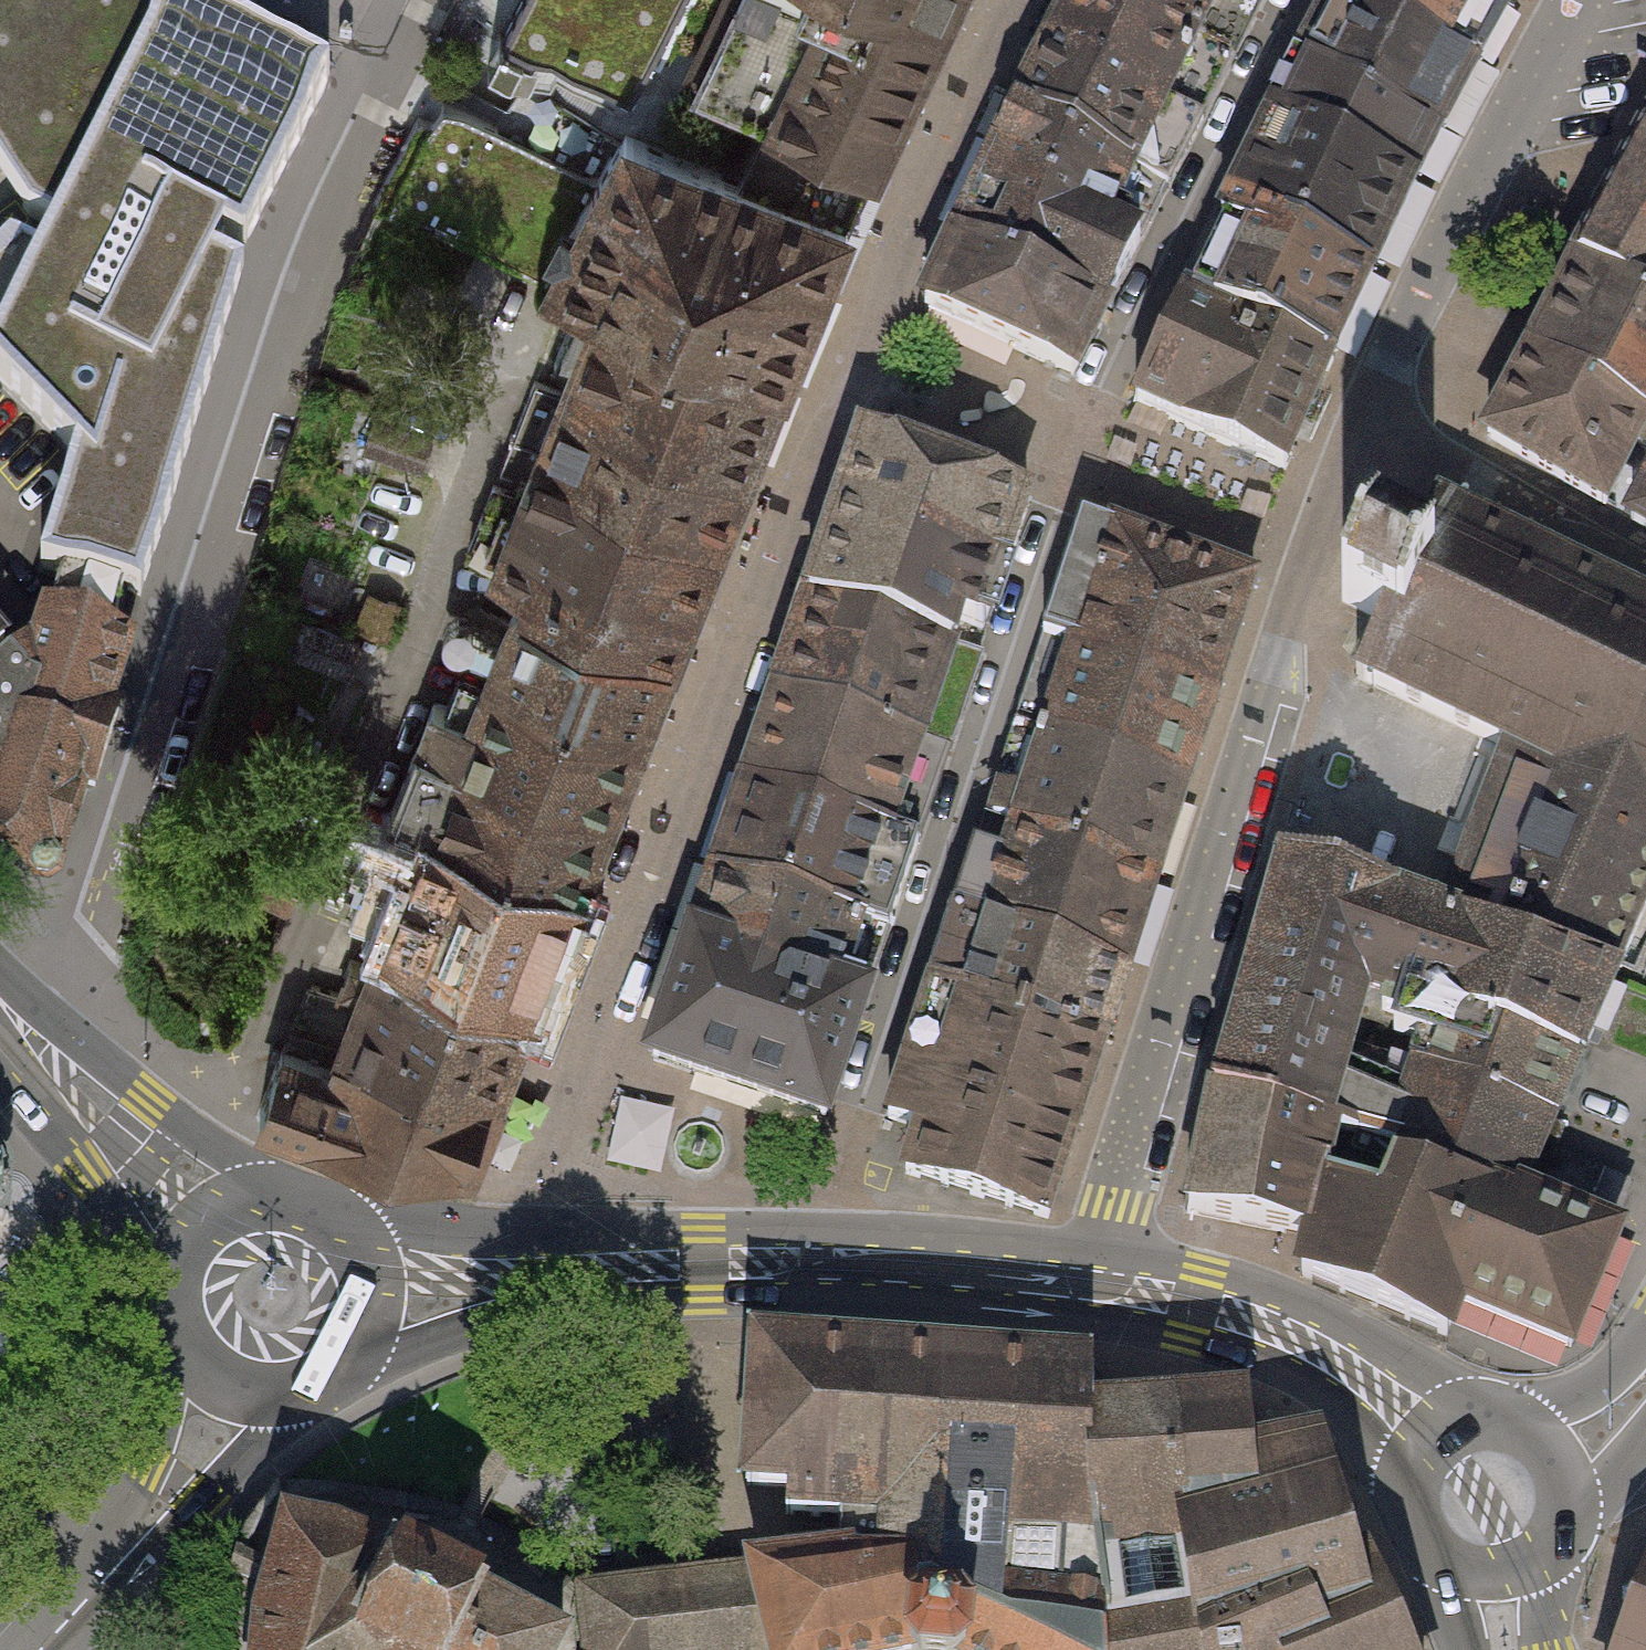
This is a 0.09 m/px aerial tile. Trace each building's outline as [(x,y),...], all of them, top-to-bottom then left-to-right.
[(332,84),(254,46),(171,5),(168,11),(159,0),(0,0),(0,174),(30,220),(0,247),(0,383),(75,460),(41,571),(64,579),(124,597),(141,602),(242,282),(245,251),(332,84)] [(499,23),(483,55),(526,77),(534,63),(543,46),(638,95),(688,0),(511,0),(499,23)] [(873,167),(882,147),(940,24),(951,0),(732,0),(694,76),(728,95),(745,104),(770,113),(873,167)] [(1112,0),(1067,0),(1046,44),(1210,120),(1239,60),(1112,0)] [(1239,60),(1268,0),(1112,0),(1239,60)] [(1441,143),(1482,70),(1366,0),(1327,0),(1297,59),(1441,143)] [(1482,70),(1522,0),(1366,0),(1482,70)] [(1210,120),(1046,44),(1018,103),(1181,180),(1210,120)] [(1270,111),(1419,188),(1441,143),(1297,59),(1270,111)] [(421,122),(385,196),(546,285),(594,184),(599,177),(444,103),(432,128),(421,122)] [(1018,103),(1008,135),(1171,211),(1181,180),(1018,103)] [(1230,199),(1379,273),(1419,188),(1270,111),(1230,199)] [(594,184),(823,282),(873,167),(770,113),(741,175),(625,125),(599,177),(594,184)] [(1583,267),(1645,300),(1645,132),(1583,267)] [(1008,135),(967,222),(1131,295),(1171,211),(1008,135)] [(784,377),(823,282),(594,184),(578,235),(580,295),(784,377)] [(1185,294),(1339,364),(1379,273),(1230,199),(1185,294)] [(923,304),(1084,382),(1131,295),(967,222),(923,304)] [(1583,267),(1561,308),(1535,358),(1645,417),(1645,300),(1583,267)] [(1134,405),(1294,473),(1339,364),(1185,294),(1134,405)] [(744,471),(784,377),(580,295),(553,365),(569,371),(562,391),(744,471)] [(1535,358),(1489,444),(1605,504),(1638,445),(1645,449),(1645,417),(1535,358)] [(511,438),(717,540),(744,471),(562,391),(534,380),(511,438)] [(905,448),(863,434),(843,492),(806,600),(987,661),(1042,494),(905,448)] [(717,540),(511,438),(469,551),(528,571),(518,594),(673,653),(717,540)] [(1632,519),(1645,527),(1645,491),(1632,519)] [(1439,505),(1414,557),(1373,537),(1342,602),(1382,622),(1356,677),(1504,748),(1645,818),(1645,603),(1439,505)] [(1196,560),(1081,516),(1015,724),(1188,790),(1255,582),(1196,560)] [(0,668),(0,832),(33,871),(56,866),(83,782),(94,785),(117,710),(108,707),(130,636),(113,630),(124,597),(64,579),(46,629),(0,668)] [(638,739),(673,653),(518,594),(488,676),(638,739)] [(806,600),(773,697),(956,759),(987,661),(806,600)] [(311,623),(298,654),(349,674),(361,643),(311,623)] [(391,808),(583,884),(638,739),(488,676),(472,715),(434,702),(391,808)] [(773,697),(745,779),(930,841),(956,759),(773,697)] [(1188,790),(1015,724),(987,815),(1160,878),(1188,790)] [(1441,910),(1618,970),(1645,904),(1645,818),(1504,748),(1441,910)] [(745,779),(715,867),(902,931),(930,841),(745,779)] [(383,939),(538,999),(583,884),(391,808),(352,905),(391,917),(383,939)] [(1160,878),(987,815),(953,908),(1129,973),(1160,878)] [(1284,861),(1243,988),(1356,1019),(1363,989),(1576,1066),(1614,983),(1618,970),(1441,910),(1284,861)] [(715,867),(695,927),(884,991),(902,931),(715,867)] [(1129,973),(953,908),(933,978),(1108,1036),(1129,973)] [(666,1009),(648,1063),(837,1127),(884,991),(695,927),(666,1009)] [(502,1083),(538,999),(383,939),(371,967),(350,959),(338,992),(310,983),(291,1024),(502,1083)] [(1108,1036),(933,978),(899,1080),(1075,1142),(1108,1036)] [(1243,988),(1216,1088),(1321,1121),(1356,1019),(1243,988)] [(1363,989),(1356,1019),(1321,1121),(1338,1126),(1391,1145),(1417,1066),(1390,1057),(1392,1030),(1363,989)] [(1392,1030),(1390,1057),(1417,1066),(1418,1062),(1556,1116),(1576,1066),(1363,989),(1392,1030)] [(291,1024),(259,1104),(310,1126),(469,1160),(502,1083),(291,1024)] [(1400,1166),(1523,1197),(1538,1159),(1556,1116),(1418,1062),(1417,1066),(1391,1145),(1407,1147),(1400,1166)] [(1075,1142),(899,1080),(887,1116),(918,1126),(906,1170),(1009,1201),(1056,1218),(1059,1206),(1075,1142)] [(1216,1088),(1188,1213),(1311,1235),(1338,1126),(1321,1121),(1216,1088)] [(1523,1197),(1400,1166),(1407,1147),(1391,1145),(1338,1126),(1311,1235),(1311,1240),(1306,1259),(1302,1276),(1446,1335),(1453,1322),(1460,1300),(1492,1312),(1571,1344),(1609,1253),(1616,1236),(1608,1231),(1523,1197)] [(4,1218),(11,1191),(9,1165),(0,1151),(0,1223),(4,1218)] [(1092,1366),(755,1342),(748,1486),(789,1488),(788,1514),(845,1519),(843,1557),(752,1568),(771,1649),(1110,1649),(1109,1645),(1115,1642),(1094,1410),(1092,1366)] [(1247,1401),(1174,1406),(1187,1522),(1260,1513),(1255,1468),(1253,1453),(1247,1401)] [(1094,1410),(1115,1642),(1109,1645),(1110,1649),(1208,1649),(1187,1522),(1174,1406),(1094,1410)] [(1260,1513),(1187,1522),(1208,1649),(1310,1649),(1381,1605),(1360,1560),(1348,1560),(1321,1471),(1309,1472),(1307,1447),(1253,1453),(1255,1468),(1260,1513)] [(562,1638),(404,1555),(340,1531),(287,1524),(270,1586),(270,1649),(556,1649),(562,1638)] [(752,1568),(582,1591),(585,1637),(587,1649),(771,1649),(752,1568)] [(1642,1598),(1621,1608),(1630,1628),(1621,1649),(1645,1649),(1645,1588),(1642,1598)] [(1310,1649),(1401,1649),(1381,1605),(1310,1649)]
